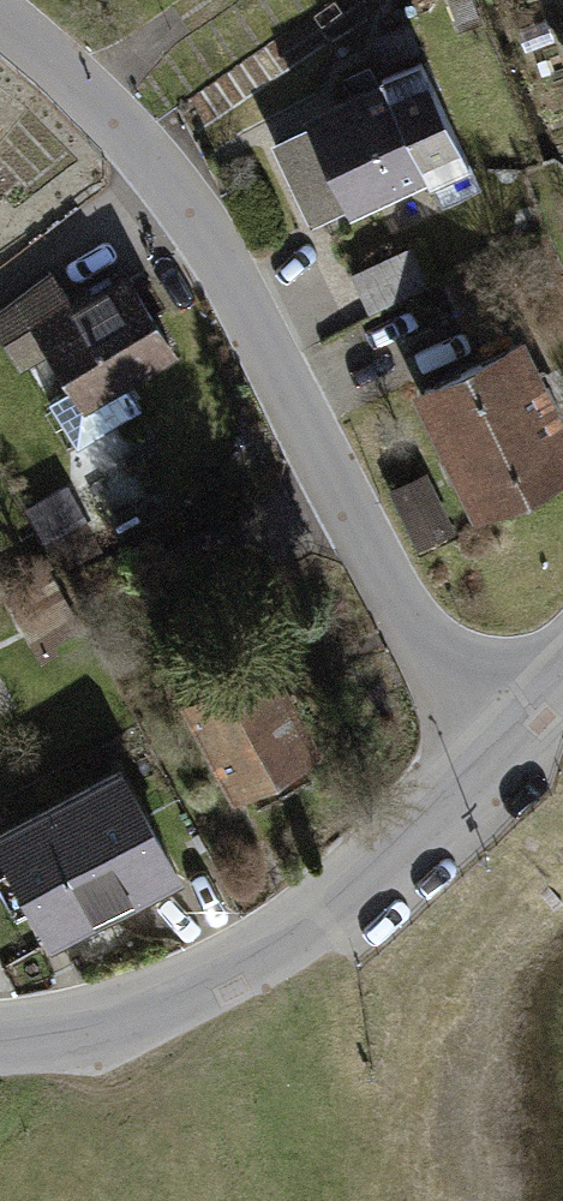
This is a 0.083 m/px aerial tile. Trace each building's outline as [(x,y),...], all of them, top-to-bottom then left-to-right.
[(384,82),(306,118),(310,126),(348,209),(351,215),(429,179),(432,186),(472,167),(422,58),(382,77),(384,82)] [(348,209),(310,126),(273,143),(311,225),(348,209)] [(413,247),(354,276),(373,315),(432,286),(413,247)] [(0,309),(0,344),(19,375),(50,356),(84,413),(176,358),(120,265),(68,296),(56,276),(0,309)] [(429,396),(482,509),(562,470),(562,421),(560,415),(545,384),(527,349),(429,396)] [(428,473),(392,489),(420,549),(455,533),(428,473)] [(78,505),(37,528),(61,570),(101,548),(78,505)] [(109,553),(64,578),(80,608),(125,582),(109,553)] [(49,570),(3,595),(40,663),(59,653),(53,642),(81,627),(49,570)] [(279,658),(186,703),(232,798),(325,754),(279,658)] [(0,833),(0,853),(51,949),(184,878),(125,767),(0,833)]
